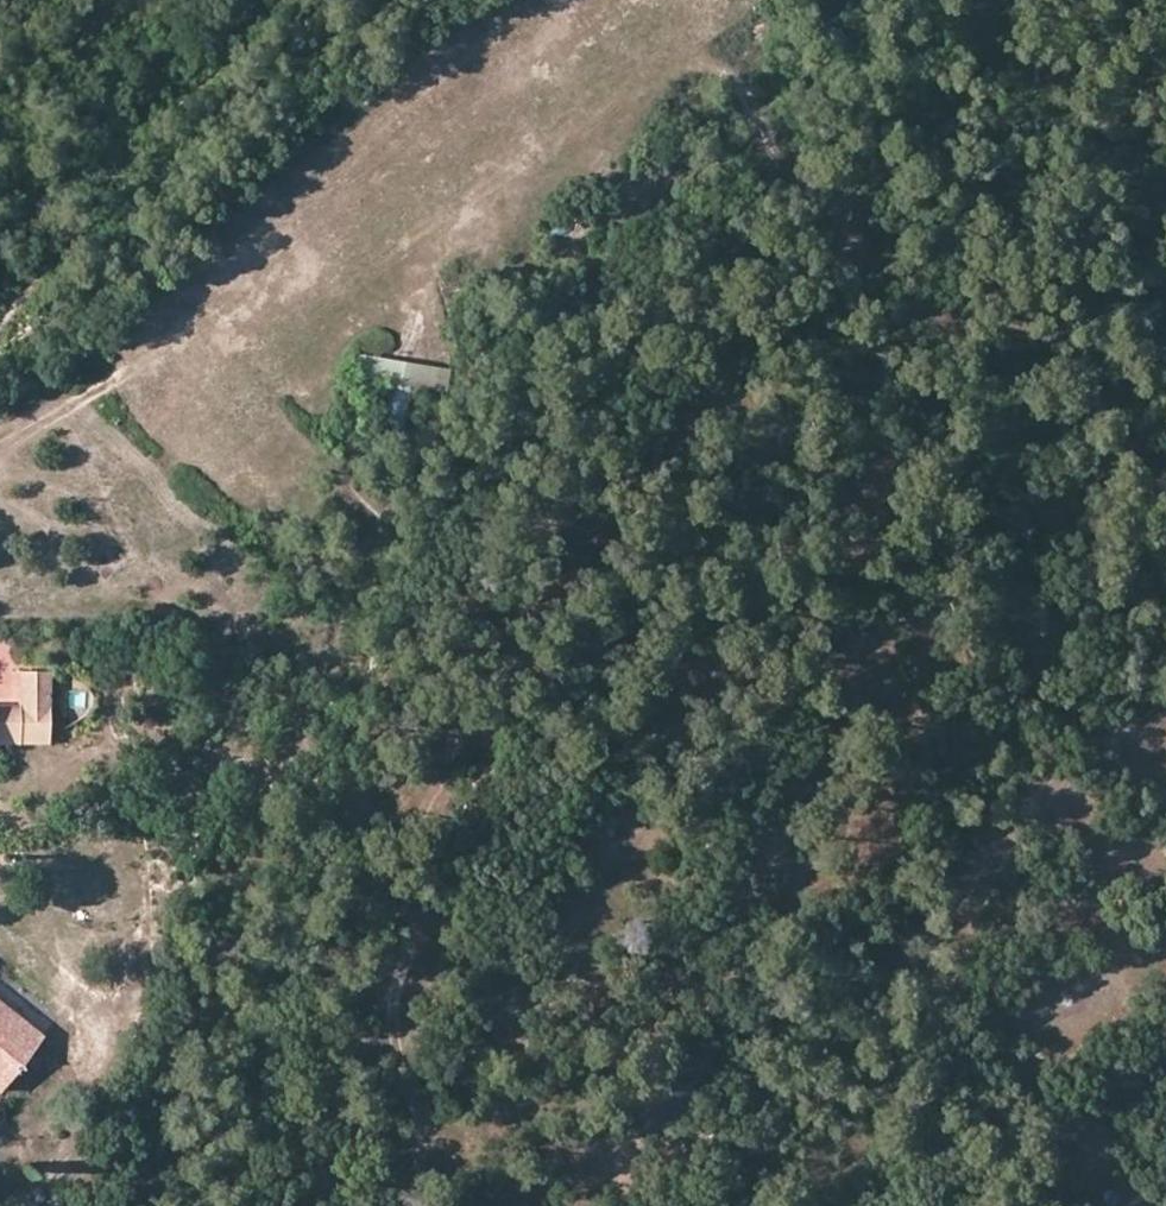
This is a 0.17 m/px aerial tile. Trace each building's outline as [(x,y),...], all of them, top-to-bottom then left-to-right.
[(430,362),(360,351),(357,373),(428,385),(430,362)] [(15,659),(16,696),(52,695),(49,659),(15,659)] [(54,731),(52,695),(16,696),(0,696),(0,733),(54,731)] [(10,1073),(41,1032),(0,1002),(0,1065),(10,1073)] [(10,1073),(0,1065),(0,1087),(10,1073)]
